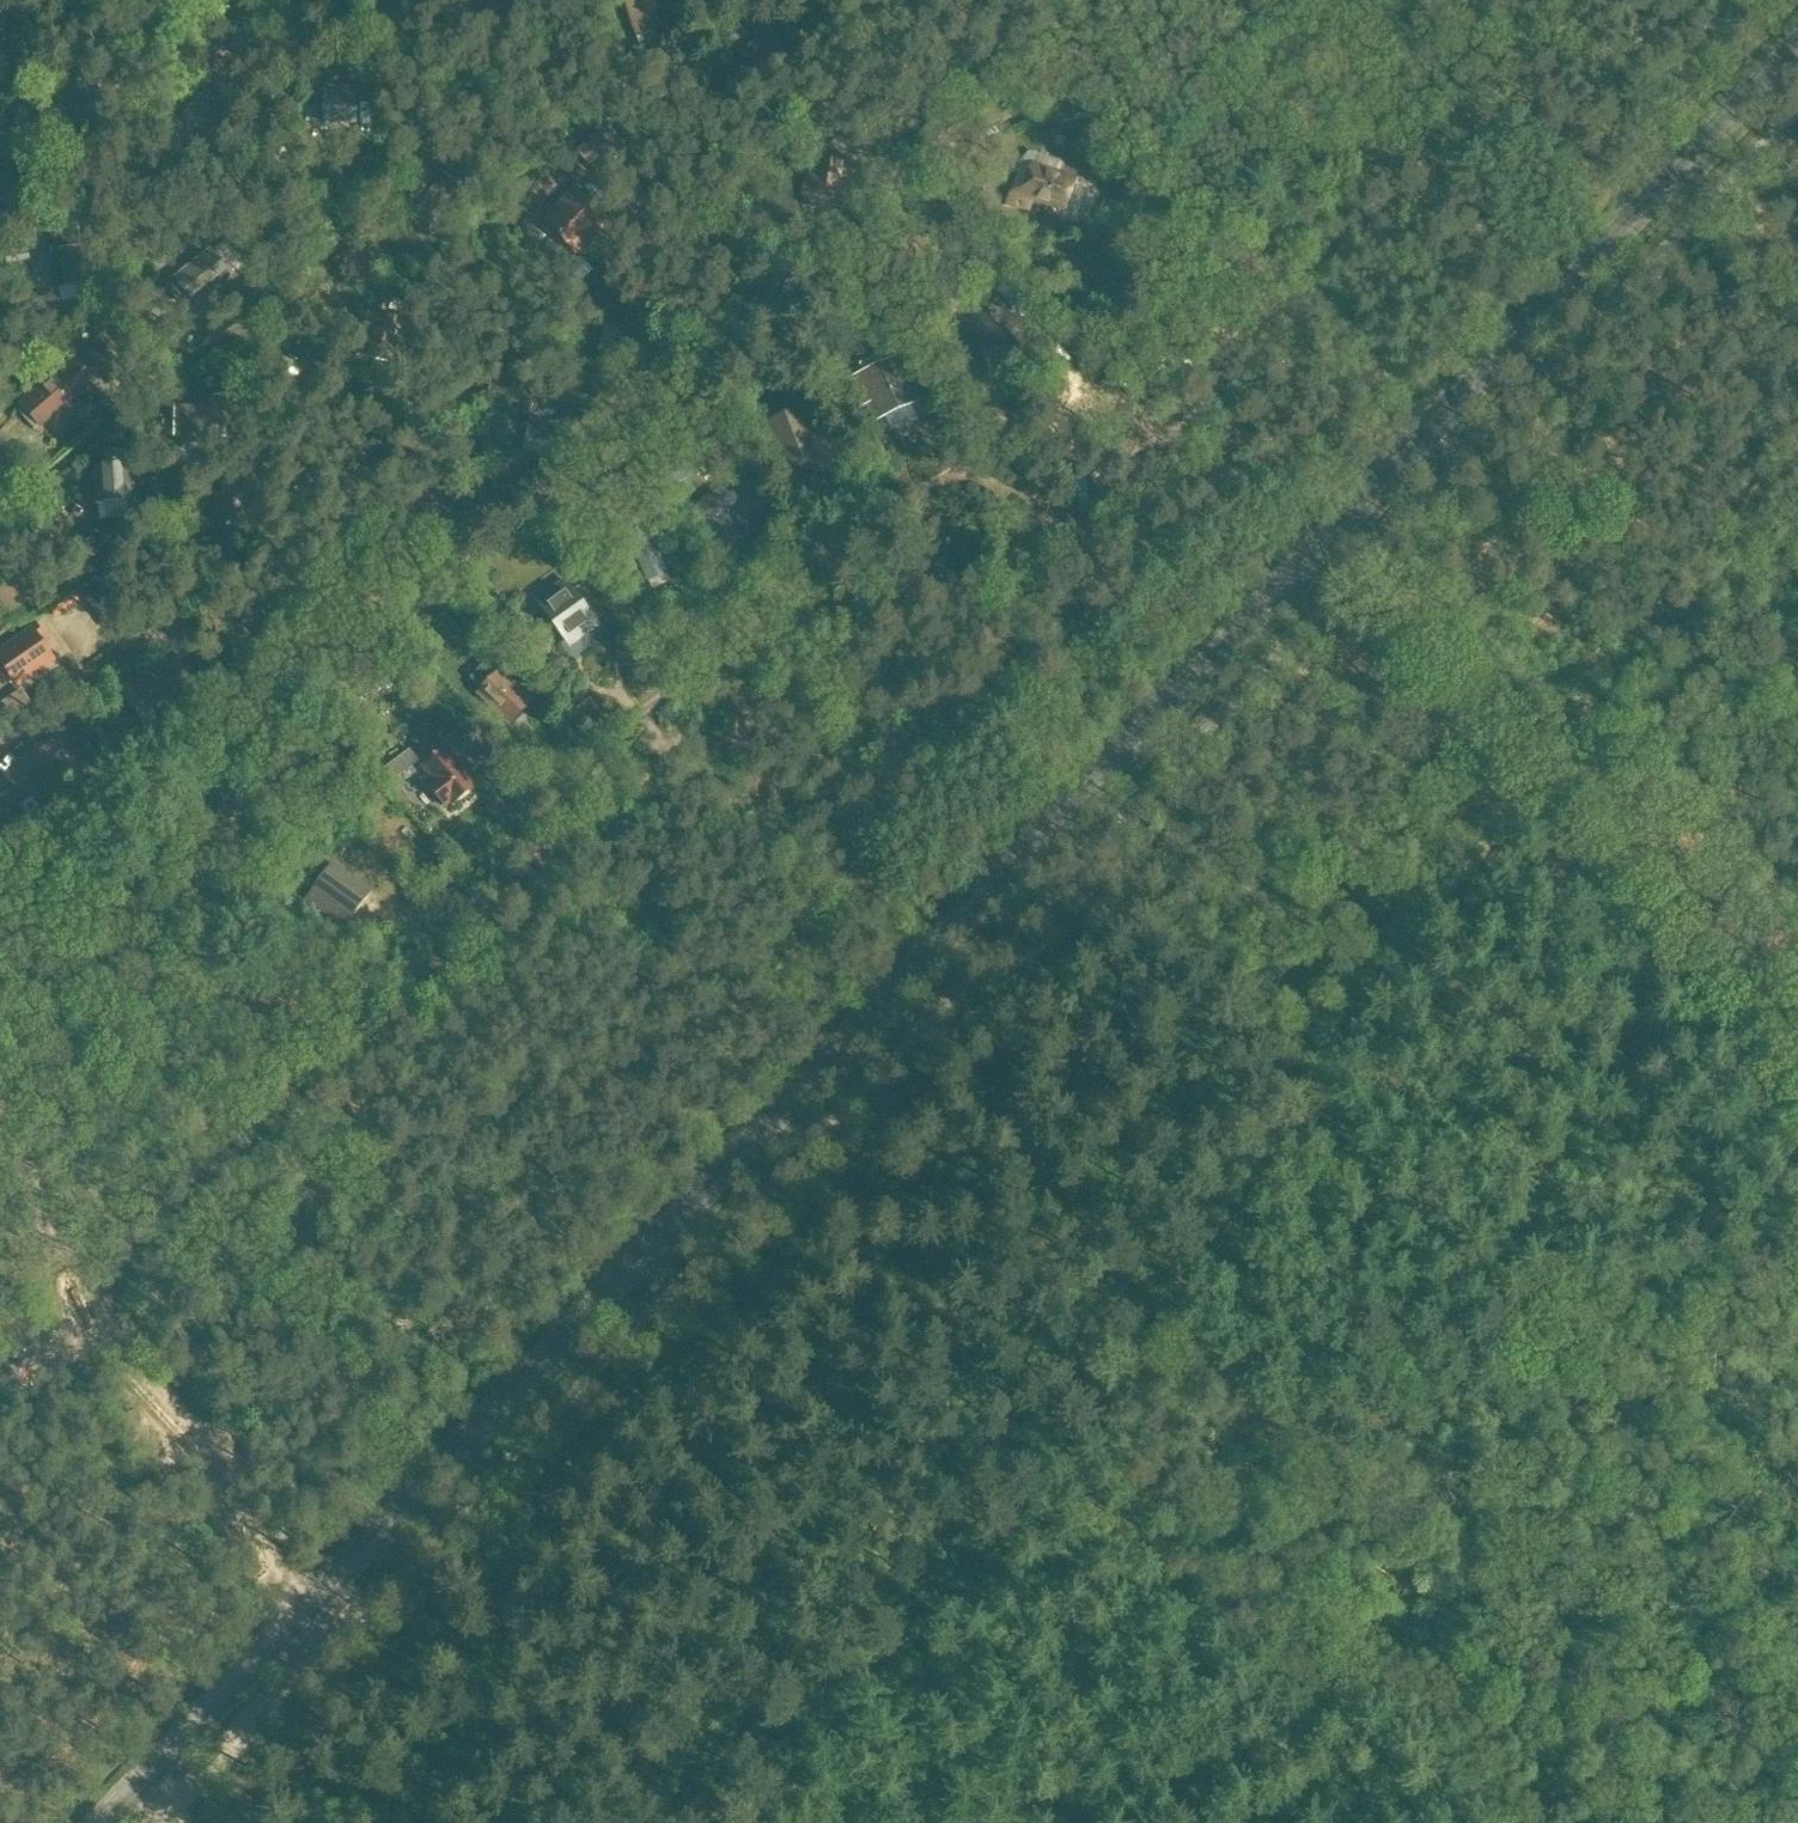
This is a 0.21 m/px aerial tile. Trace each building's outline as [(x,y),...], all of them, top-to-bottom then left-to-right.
[(660,30),(650,0),(624,0),(642,54),(660,47),(654,33),(660,30)] [(324,126),(357,126),(356,88),(334,89),(334,82),(323,82),(324,126)] [(1036,155),(1032,167),(1024,190),(1013,187),(1007,205),(1029,212),(1032,202),(1064,213),(1075,182),(1055,175),(1059,163),(1036,155)] [(849,215),(854,188),(837,184),(840,165),(823,161),(818,184),(805,182),(802,203),(831,208),(830,211),(849,215)] [(610,225),(576,188),(542,220),(575,257),(610,225)] [(85,299),(77,236),(76,225),(52,228),(61,302),(85,299)] [(198,304),(232,276),(211,250),(167,285),(178,298),(187,291),(198,304)] [(976,295),(947,321),(954,328),(979,356),(1008,331),(976,295)] [(399,320),(382,316),(380,326),(374,324),(369,348),(377,350),(373,360),(390,363),(392,354),(403,356),(408,357),(413,323),(399,321),(399,320)] [(84,390),(92,382),(74,361),(20,408),(37,428),(82,389),(84,390)] [(914,406),(912,401),(894,361),(845,383),(857,410),(861,408),(869,426),(914,406)] [(171,408),(171,439),(231,439),(231,397),(210,397),(209,408),(171,408)] [(802,409),(763,423),(782,475),(821,460),(802,409)] [(524,438),(525,438),(523,448),(551,456),(553,448),(565,451),(574,416),(562,413),(558,426),(529,419),(524,438)] [(578,432),(589,436),(593,423),(581,419),(578,432)] [(123,472),(122,453),(100,454),(100,467),(95,467),(97,503),(136,501),(135,472),(123,472)] [(725,512),(739,502),(727,486),(692,511),(723,554),(744,539),(725,512)] [(200,505),(199,530),(245,530),(245,514),(254,515),(254,497),(217,497),(217,505),(200,505)] [(652,591),(672,583),(647,527),(627,535),(652,591)] [(601,629),(565,580),(534,602),(570,651),(601,629)] [(56,648),(44,631),(36,636),(33,632),(0,655),(0,661),(1,662),(0,662),(0,670),(10,684),(14,681),(17,686),(53,661),(48,654),(56,648)] [(469,680),(483,692),(478,698),(510,727),(531,704),(499,675),(498,676),(484,664),(469,680)] [(434,747),(429,726),(412,730),(417,751),(434,747)] [(453,807),(477,788),(448,749),(423,768),(434,783),(429,787),(445,808),(450,804),(453,807)] [(20,816),(0,786),(0,826),(1,828),(20,816)] [(344,873),(319,898),(350,929),(375,904),(344,873)]
